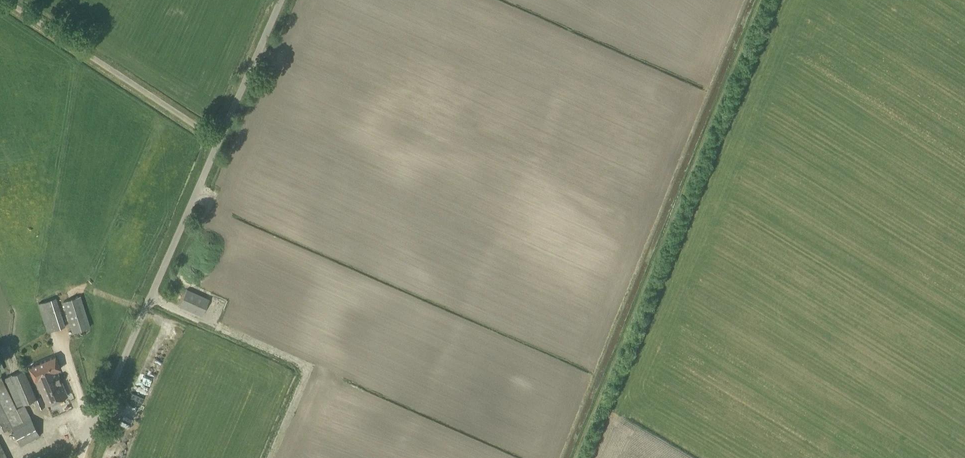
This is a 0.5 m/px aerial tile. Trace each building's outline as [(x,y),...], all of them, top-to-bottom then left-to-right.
[(201,315),(209,299),(187,289),(179,306),(201,315)] [(73,332),(90,326),(80,296),(63,302),(73,332)] [(48,332),(65,326),(55,298),(38,303),(48,332)] [(11,426),(21,445),(40,436),(24,404),(23,404),(33,399),(37,409),(44,406),(43,403),(45,402),(46,405),(67,396),(56,370),(60,368),(55,356),(29,367),(34,380),(35,379),(44,399),(42,400),(41,396),(36,398),(23,369),(11,375),(4,378),(15,402),(14,403),(1,376),(0,376),(0,432),(11,426)]
